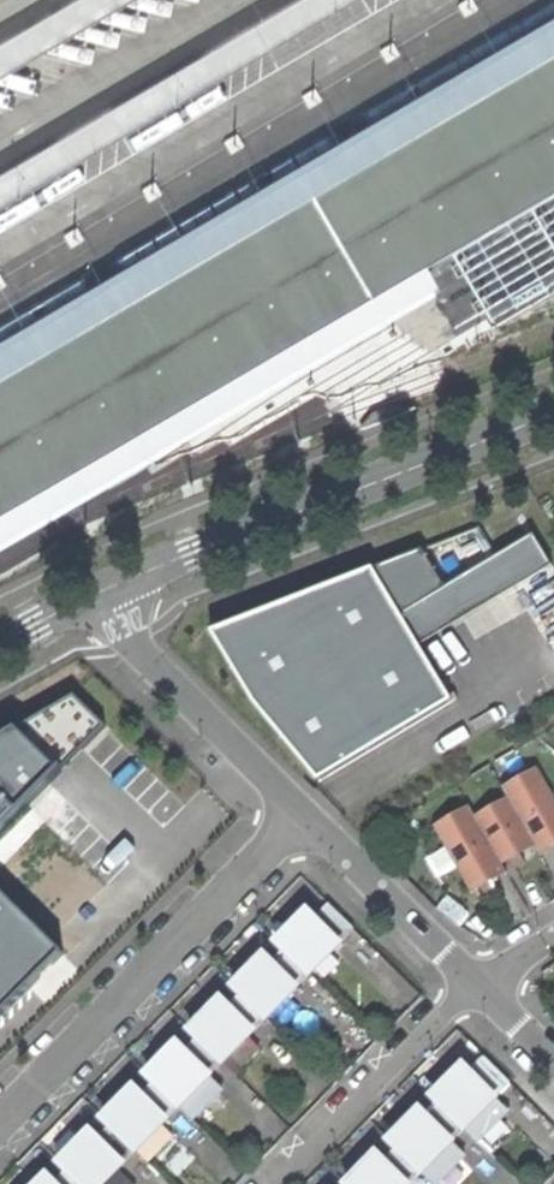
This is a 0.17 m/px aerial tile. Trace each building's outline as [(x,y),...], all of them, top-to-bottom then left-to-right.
[(345,0),(285,0),(0,167),(0,202),(345,0)] [(122,0),(62,0),(0,36),(0,72),(122,0)] [(553,215),(553,14),(0,338),(0,543),(553,215)] [(395,617),(415,649),(549,567),(530,535),(443,588),(395,617)] [(367,571),(395,617),(443,588),(421,553),(367,571)] [(314,780),(446,700),(415,649),(395,617),(367,571),(208,631),(248,702),(314,780)] [(102,728),(72,694),(0,734),(0,827),(102,728)] [(507,790),(513,801),(541,850),(546,858),(553,854),(553,791),(542,770),(507,790)] [(526,858),(541,850),(513,801),(480,819),(508,869),(526,858)] [(513,876),(508,869),(480,819),(474,808),(440,827),(478,896),(497,885),(513,876)] [(56,954),(0,900),(0,1012),(56,954)] [(294,927),(277,944),(314,980),(348,946),(311,910),(294,927)] [(250,971),(234,988),(270,1023),(304,988),(268,953),(250,971)] [(206,1014),(189,1031),(225,1068),(260,1033),(224,996),(206,1014)] [(164,1059),(148,1075),(182,1111),(185,1108),(215,1080),(217,1077),(182,1042),(164,1059)] [(432,1098),(468,1133),(471,1131),(500,1101),(504,1098),(468,1062),(448,1083),(432,1098)] [(226,1092),(215,1080),(185,1108),(197,1121),(226,1092)] [(120,1105),(104,1121),(137,1156),(173,1122),(140,1086),(120,1105)] [(514,1114),(500,1101),(471,1131),(484,1144),(514,1114)] [(390,1143),(425,1178),(427,1175),(457,1145),(460,1143),(425,1108),(406,1126),(390,1143)] [(59,1166),(78,1183),(111,1183),(130,1165),(94,1130),(78,1146),(59,1166)] [(457,1145),(427,1175),(436,1183),(444,1183),(470,1158),(457,1145)] [(381,1152),(364,1169),(348,1183),(413,1183),(381,1152)] [(52,1175),(42,1183),(61,1183),(52,1175)]
